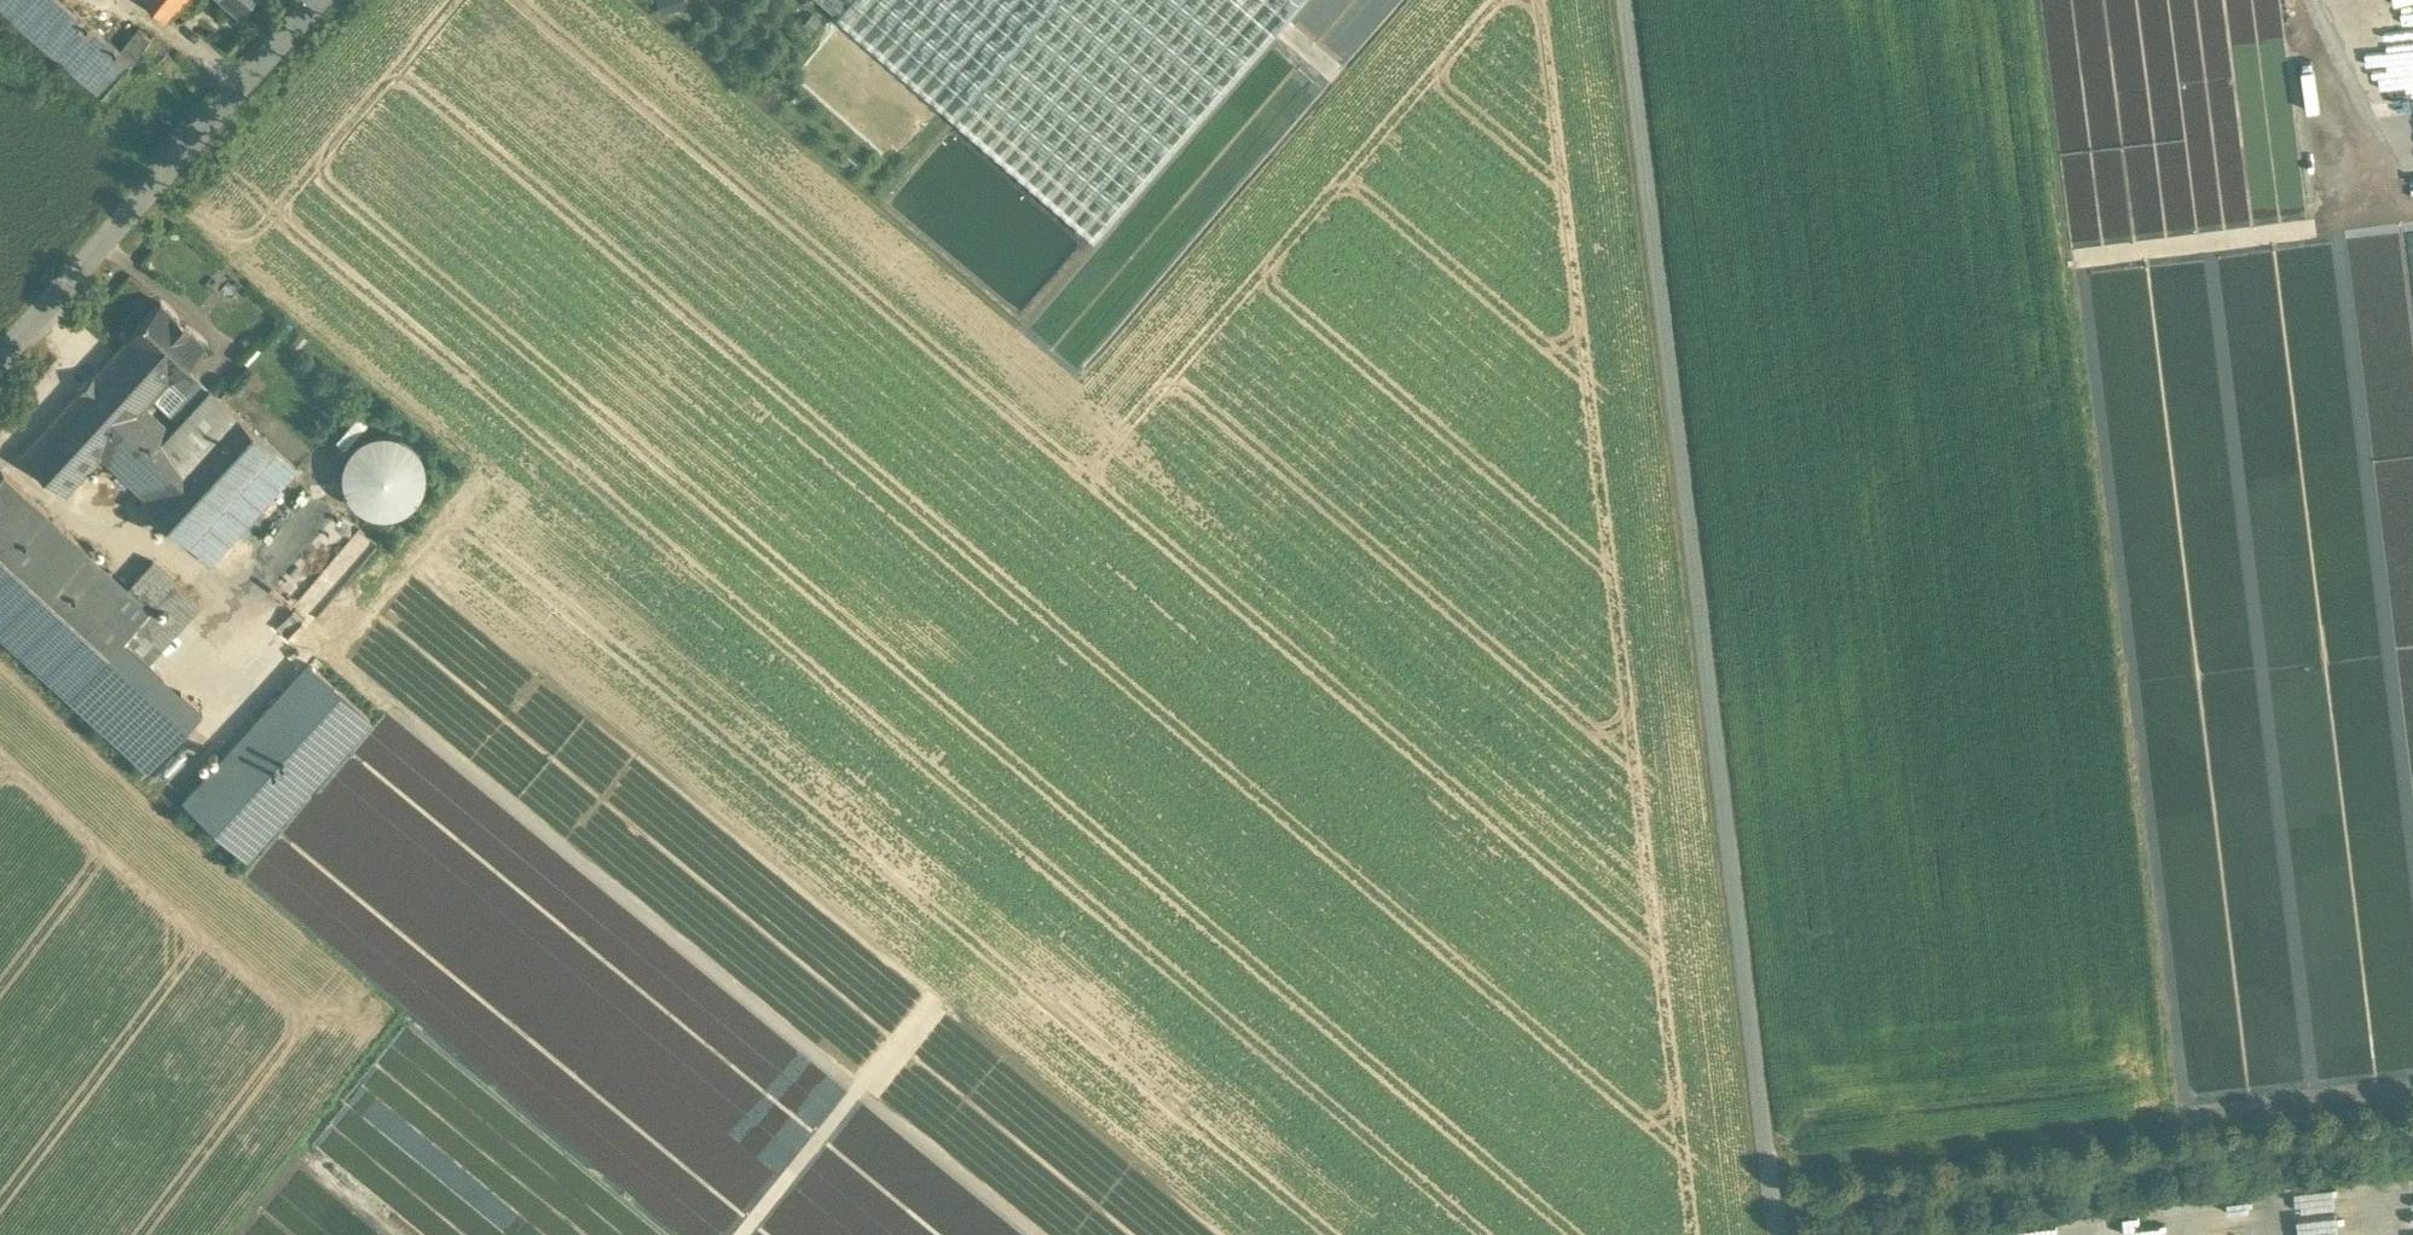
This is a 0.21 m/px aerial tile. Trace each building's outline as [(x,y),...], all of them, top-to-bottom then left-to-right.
[(64,0),(0,0),(0,10),(72,71),(104,34),(64,0)] [(167,18),(182,0),(146,0),(167,18)] [(237,12),(248,0),(223,0),(237,12)] [(835,13),(846,0),(820,0),(835,13)] [(835,13),(954,117),(1055,0),(846,0),(835,13)] [(954,117),(1094,239),(1302,0),(1055,0),(954,117)] [(2231,100),(2241,121),(2251,191),(2263,214),(2265,192),(2277,186),(2268,120),(2296,117),(2279,0),(2165,0),(2170,33),(2153,0),(2142,0),(2138,29),(2141,51),(2140,64),(2138,64),(2157,67),(2163,78),(2161,95),(2168,96),(2171,72),(2181,91),(2182,100),(2188,111),(2203,113),(2206,95),(2213,109),(2229,101),(2231,100)] [(121,48),(104,34),(72,71),(102,96),(152,37),(139,26),(121,48)] [(204,342),(161,301),(127,337),(170,377),(184,363),(204,342)] [(275,447),(184,363),(170,377),(127,337),(21,453),(65,493),(101,454),(145,496),(137,505),(138,506),(143,500),(188,542),(275,447)] [(422,487),(424,473),(422,459),(415,447),(404,438),(390,433),(376,433),(363,437),(352,447),(344,459),(342,473),(344,487),(351,499),(362,509),(376,513),(390,514),(403,509),(414,500),(422,487)] [(296,467),(275,447),(188,542),(209,562),(296,467)] [(3,472),(0,476),(0,500),(113,603),(128,587),(3,472)] [(0,500),(0,556),(109,655),(124,638),(137,625),(113,603),(0,500)] [(0,556),(0,633),(70,697),(109,655),(0,556)] [(128,587),(113,603),(137,625),(177,581),(153,559),(128,587)] [(177,581),(137,625),(159,645),(199,601),(177,581)] [(159,645),(137,625),(124,638),(147,659),(159,645)] [(147,659),(124,638),(109,655),(70,697),(147,768),(202,710),(147,659)] [(184,801),(245,856),(369,718),(309,663),(184,801)]
